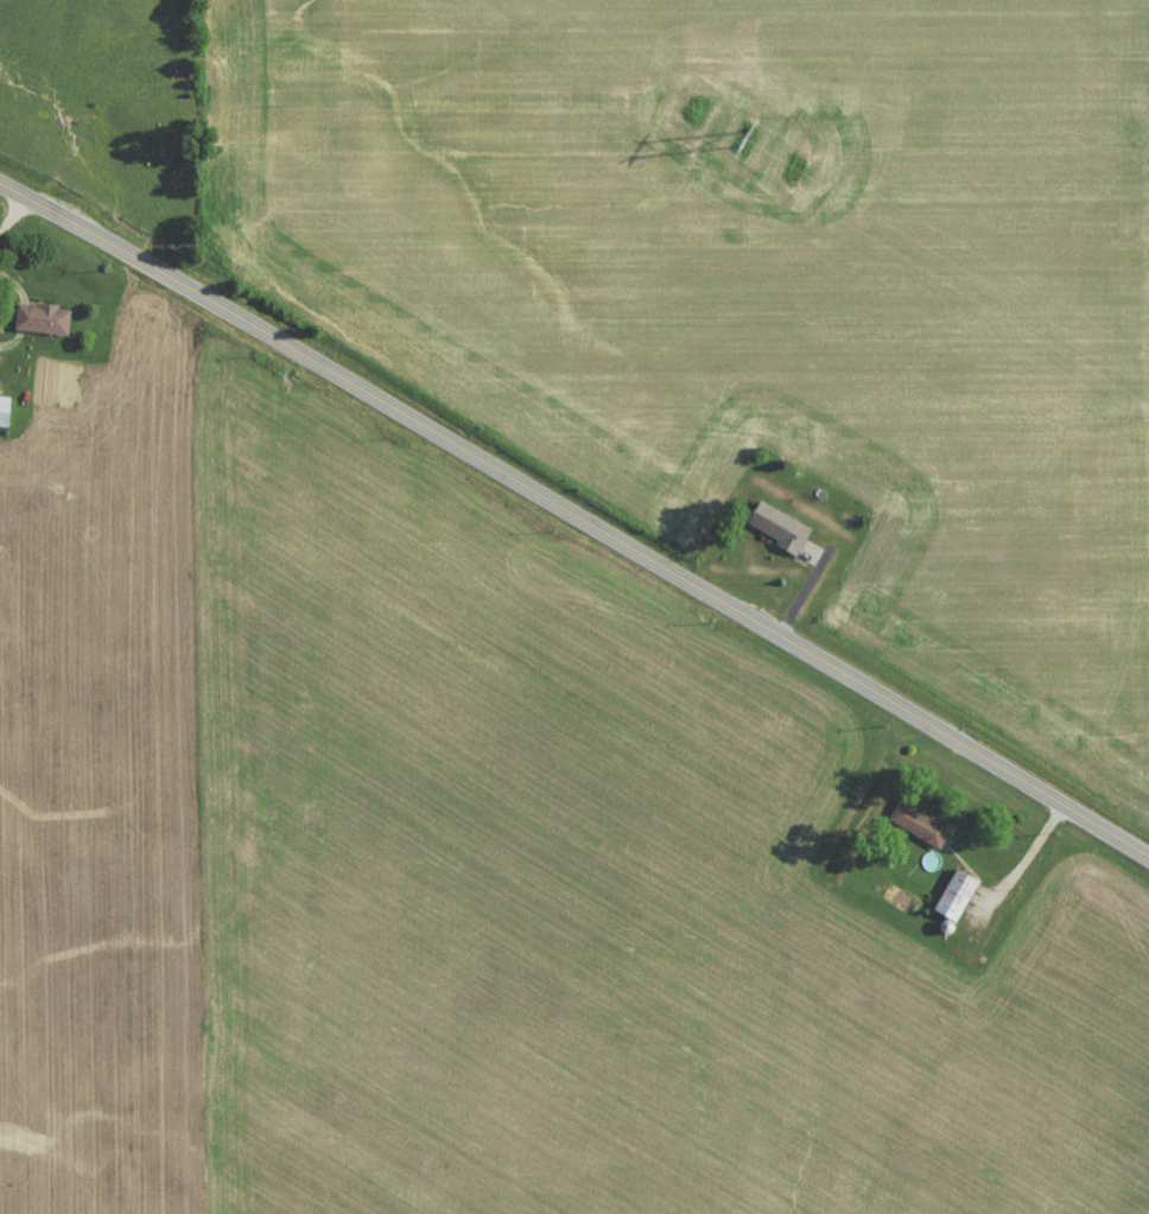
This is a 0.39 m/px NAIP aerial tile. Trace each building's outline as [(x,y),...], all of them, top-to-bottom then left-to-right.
[(14,336),(67,340),(70,312),(16,308),(14,336)] [(9,432),(10,403),(0,402),(0,432),(9,432)] [(746,534),(797,559),(810,532),(759,507),(746,534)] [(887,828),(940,855),(952,831),(899,804),(887,828)] [(955,928),(971,899),(963,895),(970,883),(954,875),(932,916),(955,928)]
